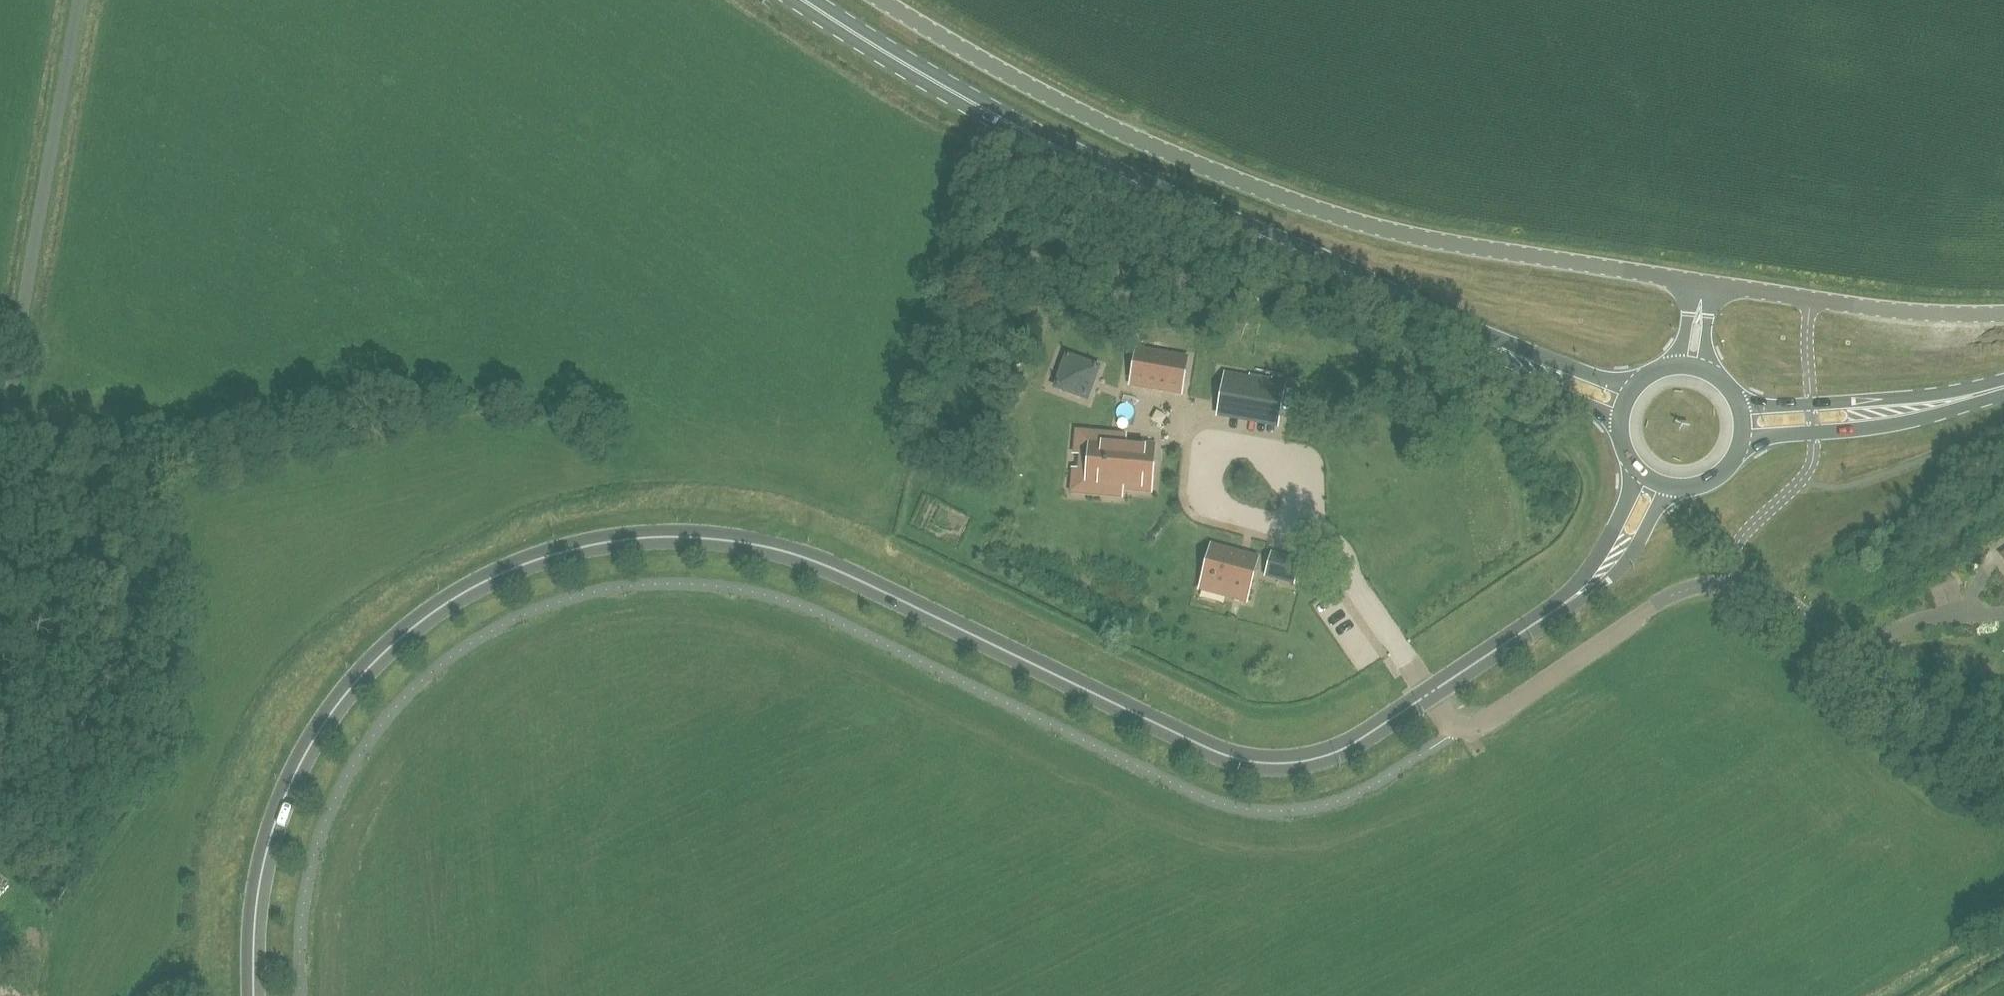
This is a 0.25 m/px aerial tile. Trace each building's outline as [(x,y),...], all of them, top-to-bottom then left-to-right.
[(1179,393),(1186,357),(1138,349),(1133,377),(1132,384),(1179,393)] [(1086,396),(1096,368),(1068,358),(1058,386),(1086,396)] [(1277,425),(1284,384),(1225,373),(1218,415),(1277,425)] [(1150,490),(1154,446),(1110,442),(1110,435),(1077,432),(1075,454),(1089,455),(1087,478),(1086,484),(1121,487),(1150,490)] [(1246,601),(1257,558),(1211,546),(1203,577),(1201,582),(1227,589),(1226,595),(1246,601)] [(1293,582),(1299,561),(1272,554),(1266,575),(1293,582)]
